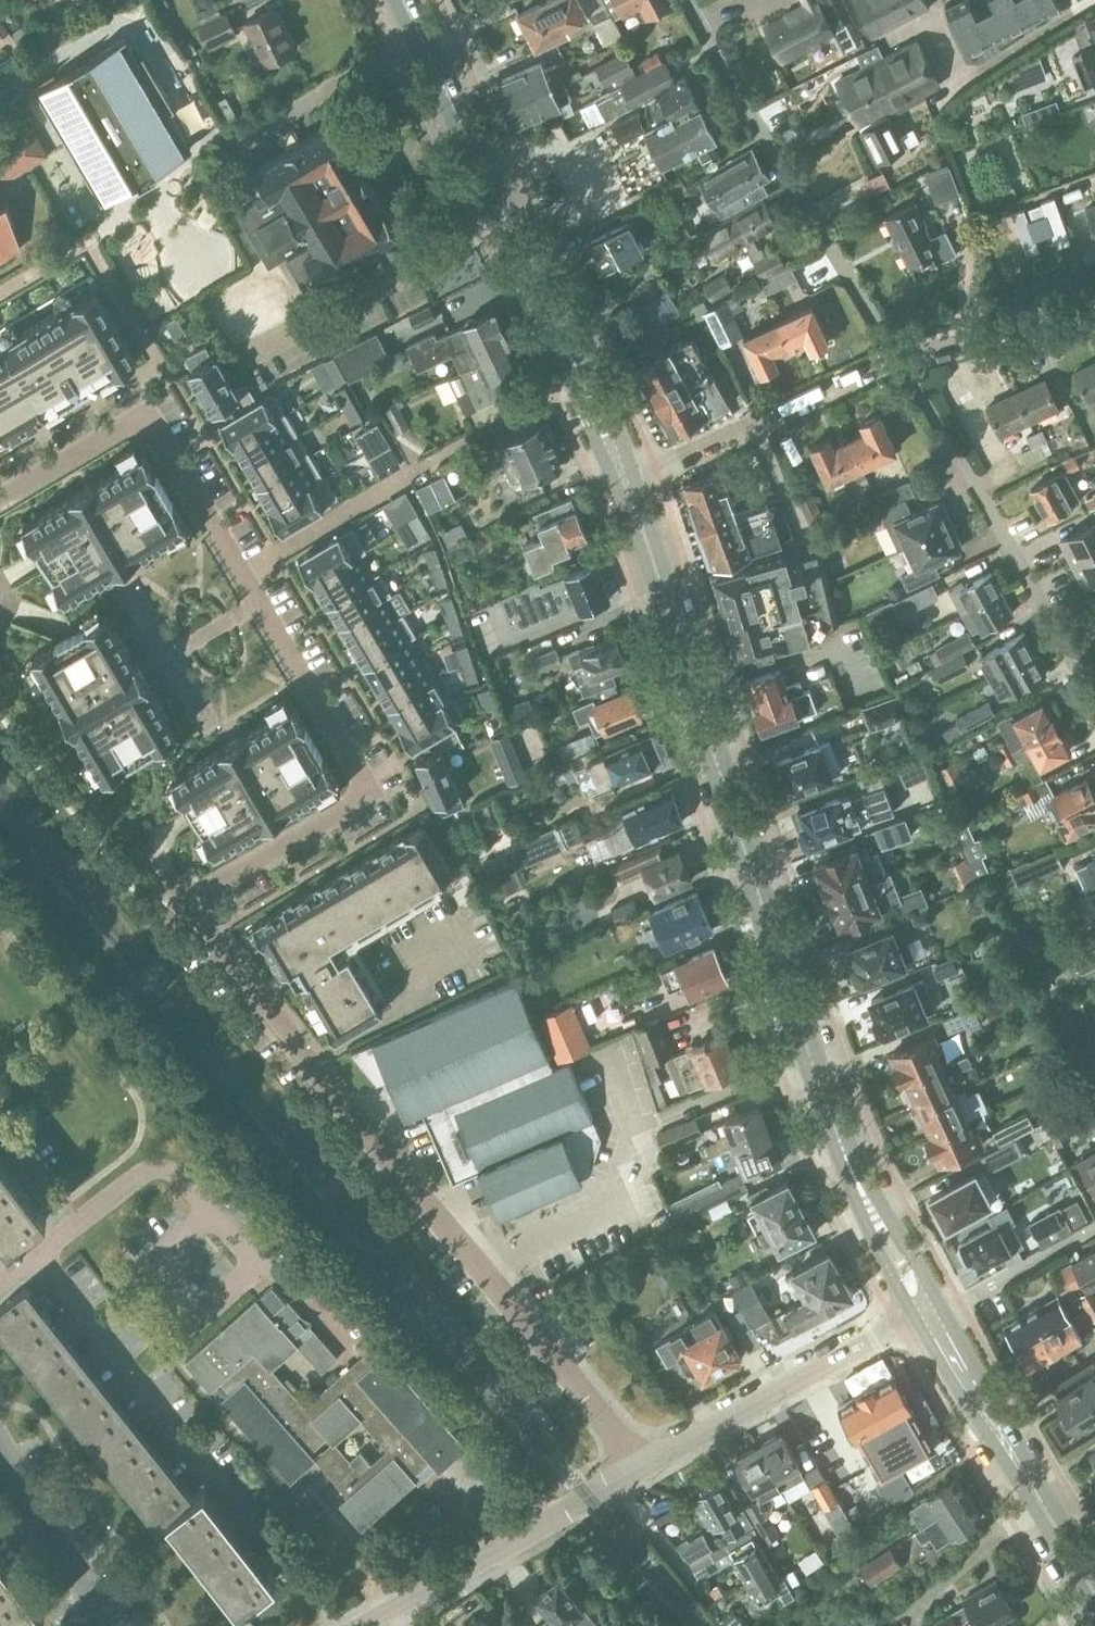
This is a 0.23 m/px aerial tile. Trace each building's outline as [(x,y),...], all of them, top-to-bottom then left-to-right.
[(92,0),(71,0),(80,12),(94,3),(92,0)] [(601,0),(546,0),(519,14),(527,31),(528,30),(560,14),(559,11),(575,4),(577,7),(582,5),(588,15),(605,6),(601,0)] [(627,13),(626,12),(642,4),(649,17),(668,7),(665,0),(601,0),(605,6),(621,35),(622,34),(613,18),(622,14),(622,16),(627,13)] [(763,27),(782,62),(832,36),(834,40),(831,41),(835,48),(837,46),(840,51),(860,41),(849,22),(841,26),(828,0),(804,0),(806,4),(763,27)] [(925,0),(851,0),(870,39),(930,10),(925,0)] [(944,7),(968,54),(1067,4),(1065,0),(959,0),(944,7)] [(223,16),(217,3),(197,12),(203,25),(223,16)] [(571,23),(588,15),(582,5),(577,7),(575,4),(559,11),(560,14),(528,30),(527,31),(536,48),(573,28),(571,23)] [(621,35),(605,6),(588,15),(603,44),(621,35)] [(294,48),(275,7),(244,21),(264,63),(294,48)] [(229,15),(204,27),(199,29),(208,49),(238,35),(229,15)] [(1086,18),(1094,44),(1094,15),(1086,18)] [(8,31),(0,20),(0,38),(8,31)] [(21,47),(31,39),(21,26),(11,34),(21,47)] [(137,58),(125,37),(86,60),(87,62),(75,69),(74,67),(57,77),(54,71),(32,84),(101,203),(130,186),(130,185),(164,165),(163,164),(190,148),(169,113),(175,109),(143,55),(137,58)] [(862,68),(835,81),(857,125),(885,111),(896,106),(899,112),(927,99),(923,92),(939,85),(917,41),(883,57),(877,44),(856,55),(862,68)] [(1072,57),(1084,88),(1094,84),(1094,48),(1072,57)] [(611,59),(596,67),(602,78),(604,83),(606,82),(609,89),(620,84),(637,75),(633,68),(625,52),(611,59)] [(662,62),(658,52),(643,60),(647,69),(662,62)] [(1044,72),(1038,54),(1008,72),(1012,84),(1044,72)] [(637,75),(620,84),(609,89),(594,97),(595,100),(606,120),(657,93),(675,83),(664,61),(662,62),(647,69),(637,75)] [(503,107),(564,82),(556,64),(543,70),(540,63),(493,82),(503,107)] [(661,101),(649,107),(650,109),(655,118),(658,124),(677,114),(680,119),(699,109),(697,106),(701,104),(697,95),(693,97),(684,78),(675,83),(657,93),(661,101)] [(571,99),(564,82),(503,107),(511,126),(558,107),(557,104),(571,99)] [(1026,122),(1058,110),(1055,102),(1023,113),(1026,122)] [(701,112),(699,109),(680,119),(677,114),(658,124),(647,130),(644,131),(662,167),(673,162),(683,157),(715,141),(715,140),(721,137),(716,126),(725,121),(716,104),(701,112)] [(897,136),(885,111),(857,125),(857,126),(865,122),(867,127),(860,130),(875,161),(917,141),(912,128),(897,136)] [(1009,118),(1013,128),(1022,124),(1019,115),(1009,118)] [(255,170),(245,176),(259,199),(236,212),(268,266),(287,254),(305,284),(318,276),(319,278),(399,231),(383,205),(381,206),(347,148),(349,147),(334,122),(254,169),(255,170)] [(13,138),(0,146),(0,180),(26,165),(27,167),(46,156),(29,128),(22,132),(13,137),(13,138)] [(763,169),(752,149),(698,179),(706,192),(700,195),(704,201),(709,198),(710,197),(710,196),(743,177),(744,180),(763,169)] [(683,157),(673,162),(675,168),(685,163),(683,157)] [(924,175),(934,203),(959,194),(948,166),(924,175)] [(710,196),(710,197),(709,198),(721,218),(747,205),(746,204),(745,204),(740,196),(769,179),(763,169),(744,180),(743,177),(710,196)] [(690,191),(683,177),(658,190),(666,204),(690,191)] [(1014,196),(1011,188),(980,199),(983,208),(1014,196)] [(1042,203),(1028,208),(1032,219),(1046,213),(1059,247),(1072,242),(1054,197),(1042,202),(1042,203)] [(20,247),(6,199),(1,203),(0,202),(0,259),(20,247)] [(763,201),(732,219),(746,245),(750,255),(752,260),(761,279),(785,266),(776,248),(763,255),(760,250),(757,251),(752,240),(777,227),(763,201)] [(944,229),(928,238),(923,226),(925,225),(913,202),(883,218),(909,267),(927,258),(931,266),(956,253),(944,229)] [(1085,208),(1094,235),(1094,205),(1085,208)] [(1023,209),(1012,213),(1028,254),(1039,250),(1023,209)] [(590,241),(605,269),(645,247),(630,219),(590,241)] [(746,245),(732,219),(698,237),(697,241),(707,258),(711,259),(714,257),(715,260),(732,251),(734,253),(738,251),(737,248),(744,245),(750,255),(746,245)] [(682,239),(675,223),(653,233),(660,248),(682,239)] [(790,267),(760,283),(766,293),(766,295),(796,278),(790,267)] [(623,273),(611,279),(618,292),(630,286),(623,273)] [(734,289),(724,273),(703,284),(712,301),(734,289)] [(7,432),(7,434),(46,411),(46,409),(60,401),(61,402),(76,393),(74,391),(84,385),(85,388),(101,379),(98,373),(112,365),(116,371),(136,359),(95,289),(74,301),(75,302),(61,311),(60,309),(20,333),(20,334),(6,343),(5,341),(0,345),(0,436),(7,432)] [(740,335),(725,303),(705,312),(720,345),(740,335)] [(436,316),(430,305),(410,315),(416,327),(436,316)] [(778,323),(791,351),(807,343),(810,351),(828,343),(811,307),(778,323)] [(493,311),(434,338),(432,334),(407,346),(417,369),(453,353),(460,369),(483,358),(483,357),(491,353),(493,357),(511,349),(493,311)] [(175,340),(187,333),(176,316),(165,322),(175,340)] [(791,351),(778,323),(743,338),(760,374),(777,366),(774,358),(791,351)] [(376,331),(334,353),(349,381),(391,358),(376,331)] [(691,337),(670,349),(636,367),(642,378),(641,378),(654,401),(710,372),(709,371),(702,375),(695,361),(702,357),(691,337)] [(227,419),(257,401),(245,381),(234,388),(215,355),(211,357),(205,346),(185,358),(192,369),(188,371),(213,413),(221,408),(227,419)] [(718,346),(711,349),(715,358),(722,356),(718,346)] [(483,358),(460,369),(447,375),(465,411),(477,405),(477,406),(500,395),(492,378),(518,366),(511,349),(493,357),(491,353),(483,357),(483,358)] [(334,355),(324,361),(332,376),(342,371),(334,355)] [(1076,373),(1089,400),(1094,397),(1094,364),(1076,373)] [(729,406),(710,372),(654,401),(666,425),(667,424),(673,435),(729,406)] [(1016,392),(1029,420),(1058,406),(1045,379),(1016,392)] [(343,408),(353,402),(345,387),(335,392),(343,408)] [(272,392),(257,401),(227,419),(219,423),(232,444),(285,413),(272,392)] [(1029,420),(1016,392),(987,406),(1000,434),(1029,420)] [(396,433),(402,430),(397,437),(420,452),(428,438),(410,426),(396,400),(383,407),(396,433)] [(361,418),(353,402),(343,408),(352,423),(361,418)] [(285,413),(232,444),(233,445),(234,445),(246,464),(297,434),(285,413)] [(879,414),(861,422),(865,431),(847,439),(860,465),(895,449),(879,414)] [(377,423),(366,429),(379,452),(391,446),(377,423)] [(489,469),(490,472),(491,471),(502,466),(501,465),(552,441),(551,440),(548,441),(541,424),(481,452),(481,453),(489,469)] [(379,452),(366,429),(355,436),(368,459),(379,452)] [(1030,449),(1021,453),(1026,464),(1043,457),(1038,445),(1046,442),(1041,430),(1025,437),(1030,449)] [(297,434),(246,464),(257,484),(256,485),(257,486),(310,454),(297,434)] [(860,465),(847,439),(832,446),(829,438),(811,446),(826,480),(851,469),(857,481),(865,477),(860,465)] [(552,441),(501,465),(502,466),(504,469),(497,472),(504,486),(510,483),(512,486),(524,481),(524,482),(539,475),(559,465),(552,448),(554,447),(552,441)] [(1084,454),(1088,461),(1094,458),(1094,450),(1094,448),(1084,454)] [(71,495),(22,524),(34,544),(36,543),(55,575),(53,576),(65,596),(113,567),(114,569),(139,554),(138,553),(187,524),(175,504),(173,505),(154,473),(156,472),(144,452),(96,481),(95,479),(70,494),(71,495)] [(323,477),(310,454),(257,486),(269,507),(268,508),(269,509),(323,477)] [(1080,467),(1075,455),(1062,461),(1068,473),(1080,467)] [(698,525),(736,512),(720,470),(683,484),(698,525)] [(1056,475),(1031,489),(1048,518),(1073,505),(1065,490),(1073,486),(1064,471),(1056,476),(1056,475)] [(416,489),(429,512),(455,498),(443,475),(416,489)] [(323,477),(269,509),(282,532),(339,499),(326,476),(323,478),(323,477)] [(882,507),(915,492),(910,479),(876,495),(882,507)] [(829,530),(812,491),(798,497),(815,535),(829,530)] [(903,498),(897,501),(879,510),(897,549),(946,526),(945,523),(950,521),(941,502),(936,505),(935,502),(910,514),(903,498)] [(572,499),(551,508),(534,515),(543,537),(524,544),(530,560),(525,562),(529,573),(555,562),(552,556),(571,549),(569,544),(586,537),(576,512),(577,511),(572,499)] [(766,501),(736,512),(698,525),(712,567),(752,554),(781,543),(766,501)] [(417,512),(406,519),(419,542),(430,535),(417,512)] [(419,542),(406,519),(395,525),(408,548),(419,542)] [(1094,551),(1094,521),(1060,540),(1072,563),(1094,551)] [(461,522),(440,533),(448,549),(469,538),(461,522)] [(946,526),(897,549),(898,549),(905,546),(915,569),(901,575),(906,588),(938,573),(932,561),(957,550),(956,547),(961,545),(952,526),(947,528),(946,526)] [(312,582),(366,550),(352,527),(298,559),(312,582)] [(446,550),(453,562),(476,550),(469,538),(448,549),(446,550)] [(841,547),(837,538),(826,543),(829,551),(841,547)] [(431,569),(442,566),(436,548),(425,551),(431,569)] [(366,550),(312,582),(312,583),(313,582),(326,604),(379,572),(379,571),(373,575),(361,554),(367,551),(366,550)] [(786,560),(785,555),(715,577),(730,626),(799,606),(832,596),(821,550),(786,560)] [(1072,563),(1084,586),(1094,580),(1094,551),(1072,563)] [(594,563),(537,587),(535,581),(499,599),(508,617),(513,615),(518,627),(575,603),(578,611),(609,598),(602,581),(603,580),(597,564),(595,564),(594,563)] [(447,583),(442,566),(431,569),(436,586),(447,583)] [(391,593),(379,572),(326,604),(327,605),(328,604),(340,624),(391,593)] [(971,608),(1001,592),(990,572),(964,586),(961,582),(948,589),(961,613),(971,608)] [(864,613),(872,628),(938,596),(932,583),(893,601),(892,600),(864,613)] [(887,590),(892,600),(903,595),(898,585),(887,590)] [(1012,612),(1001,592),(971,608),(961,613),(971,632),(975,630),(976,632),(1012,612)] [(392,594),(391,593),(340,624),(352,644),(404,614),(403,613),(397,616),(386,597),(392,594)] [(799,606),(730,626),(732,632),(728,634),(731,645),(735,643),(738,654),(740,654),(741,657),(756,652),(756,653),(774,648),(774,646),(803,637),(803,639),(808,638),(810,644),(811,643),(839,624),(832,596),(799,606)] [(446,618),(457,614),(452,598),(441,601),(446,618)] [(76,728),(105,777),(125,765),(124,763),(155,744),(156,746),(177,734),(148,686),(150,685),(135,660),(133,661),(105,612),(85,624),(86,626),(54,644),(53,643),(33,655),(61,703),(60,704),(74,729),(76,728)] [(416,634),(404,614),(352,644),(364,665),(416,634)] [(462,631),(457,614),(446,618),(452,634),(462,631)] [(936,666),(962,651),(975,644),(968,631),(935,648),(936,649),(929,653),(936,666)] [(1034,652),(1023,632),(992,649),(992,650),(978,658),(990,678),(1034,652)] [(416,634),(364,665),(376,685),(422,658),(411,638),(416,635),(416,634)] [(592,645),(592,644),(568,653),(573,666),(585,662),(591,678),(579,682),(584,695),(616,682),(612,670),(625,665),(614,637),(592,645)] [(462,665),(472,662),(467,645),(456,649),(462,665)] [(892,647),(881,652),(885,661),(896,655),(892,647)] [(562,662),(556,648),(535,656),(541,670),(562,662)] [(962,651),(936,666),(931,668),(938,682),(970,666),(962,651)] [(1040,656),(1036,655),(1034,652),(990,678),(1001,697),(1045,672),(1043,667),(1044,663),(1040,656)] [(434,679),(422,658),(376,685),(388,706),(434,679)] [(472,662),(462,665),(467,682),(477,679),(472,662)] [(778,668),(745,679),(755,707),(753,708),(760,730),(804,715),(797,694),(803,692),(799,681),(784,686),(778,668)] [(446,698),(434,679),(388,706),(400,726),(399,726),(399,727),(452,696),(452,695),(446,698)] [(478,692),(484,709),(495,705),(489,688),(478,692)] [(640,715),(629,688),(593,703),(605,731),(640,715)] [(870,730),(906,716),(897,693),(861,707),(870,730)] [(465,717),(452,696),(399,727),(412,749),(422,742),(454,724),(465,717)] [(530,699),(504,709),(506,714),(503,716),(507,727),(511,725),(537,715),(530,699)] [(956,719),(964,732),(996,713),(989,700),(956,719)] [(1001,756),(1056,726),(1050,715),(1050,711),(1047,706),(1044,704),(1042,701),(1014,716),(1013,713),(998,720),(1008,738),(1006,739),(1007,740),(995,746),(1001,756)] [(220,748),(172,777),(183,797),(185,796),(204,828),(202,829),(214,849),(262,820),(263,822),(288,807),(287,805),(336,777),(324,757),(322,758),(304,726),(305,725),(293,705),(245,733),(244,732),(219,746),(220,748)] [(454,724),(422,742),(427,753),(416,758),(424,776),(423,776),(427,785),(435,803),(436,802),(442,815),(463,805),(458,793),(459,792),(440,749),(461,740),(454,724)] [(1067,746),(1067,743),(1064,737),(1061,736),(1056,726),(1001,756),(1005,765),(1017,758),(1018,761),(1031,754),(1038,766),(1068,749),(1067,746)] [(499,761),(518,754),(509,730),(490,738),(499,761)] [(655,733),(586,764),(598,789),(617,780),(617,782),(667,760),(665,756),(667,749),(664,741),(658,739),(655,733)] [(819,744),(777,761),(782,774),(780,775),(779,781),(783,790),(788,793),(832,775),(831,774),(841,770),(829,741),(819,745),(819,744)] [(906,784),(929,774),(921,755),(898,765),(906,784)] [(550,757),(538,762),(542,771),(554,766),(550,757)] [(542,771),(537,773),(546,792),(578,778),(569,759),(554,766),(542,771)] [(940,768),(947,782),(961,775),(954,760),(940,768)] [(963,811),(955,796),(982,782),(975,769),(956,779),(939,788),(957,824),(975,815),(971,807),(963,811)] [(809,844),(853,826),(891,811),(880,783),(880,784),(876,774),(859,780),(861,787),(840,796),(840,795),(797,812),(803,825),(801,826),(800,832),(804,841),(809,844)] [(1013,809),(1051,789),(1046,779),(1008,799),(1013,809)] [(1054,794),(1051,789),(1013,809),(1016,815),(1044,800),(1050,812),(1060,807),(1067,819),(1057,825),(1066,841),(1094,825),(1094,797),(1091,790),(1089,791),(1083,781),(1067,789),(1066,788),(1054,794)] [(684,820),(670,787),(622,808),(623,810),(615,814),(618,820),(601,828),(612,852),(684,820)] [(488,802),(474,808),(484,831),(498,826),(488,802)] [(874,828),(881,847),(913,835),(905,815),(874,828)] [(574,818),(517,843),(520,850),(509,855),(515,868),(516,868),(525,864),(566,846),(566,845),(597,832),(593,821),(578,828),(574,818)] [(967,820),(953,826),(977,882),(991,876),(983,856),(972,861),(965,843),(975,839),(967,820)] [(312,890),(252,925),(263,943),(264,943),(282,972),(287,969),(296,985),(301,982),(311,999),(317,996),(329,1017),(324,1020),(335,1039),(382,1010),(348,952),(339,958),(331,943),(452,872),(424,824),(405,835),(409,841),(400,846),(396,840),(378,851),(382,857),(372,863),(368,857),(350,867),(354,874),(344,879),(340,873),(322,884),(326,890),(316,896),(312,890)] [(690,879),(678,851),(665,857),(659,845),(610,867),(616,882),(644,870),(655,894),(690,879)] [(867,845),(855,849),(816,865),(828,896),(891,872),(890,870),(886,872),(877,849),(870,852),(867,845)] [(1018,886),(1063,866),(1056,849),(1028,862),(1027,859),(1010,868),(1018,886)] [(1094,889),(1094,855),(1094,856),(1093,857),(1094,858),(1077,866),(1089,891),(1094,889)] [(515,868),(492,878),(500,895),(523,884),(516,868),(515,868)] [(899,893),(891,872),(828,896),(840,928),(892,907),(891,904),(899,901),(904,912),(928,902),(921,884),(899,893)] [(695,891),(649,911),(656,927),(646,931),(651,942),(661,939),(666,949),(712,928),(695,891)] [(617,922),(640,912),(635,900),(611,909),(617,922)] [(916,926),(933,919),(928,905),(910,912),(916,926)] [(889,932),(888,931),(849,948),(855,961),(853,967),(856,975),(863,980),(903,963),(902,961),(913,956),(901,927),(889,932)] [(1065,946),(1070,958),(1072,957),(1094,946),(1094,932),(1065,946)] [(1072,957),(1080,971),(1094,963),(1094,946),(1072,957)] [(713,947),(659,970),(668,990),(684,983),(689,994),(726,978),(713,947)] [(932,965),(937,979),(959,970),(953,956),(932,965)] [(626,984),(632,999),(656,989),(649,974),(626,984)] [(912,983),(871,999),(877,1013),(874,1020),(878,1029),(884,1032),(925,1015),(935,1011),(922,979),(912,983)] [(551,1070),(545,1058),(547,1057),(515,981),(371,1042),(372,1045),(351,1054),(376,1085),(388,1080),(404,1117),(423,1109),(453,1179),(479,1168),(499,1213),(592,1173),(588,1165),(596,1138),(592,1128),(594,1127),(590,1118),(592,1118),(568,1063),(551,1070)] [(556,1061),(566,1057),(590,1047),(571,1002),(537,1016),(556,1061)] [(982,1023),(974,1006),(943,1019),(948,1032),(967,1024),(969,1028),(982,1023)] [(672,1053),(671,1054),(657,1019),(631,1029),(642,1066),(664,1057),(673,1077),(730,1052),(723,1035),(674,1057),(672,1053)] [(1058,1031),(1065,1047),(1079,1041),(1071,1025),(1058,1031)] [(904,1081),(940,1064),(934,1050),(940,1047),(934,1034),(889,1054),(893,1064),(892,1064),(900,1082),(904,1081)] [(995,1048),(991,1040),(979,1046),(983,1054),(995,1048)] [(1061,1043),(1051,1047),(1060,1067),(1070,1062),(1061,1043)] [(737,1069),(730,1052),(673,1077),(680,1093),(688,1090),(737,1069)] [(968,1052),(953,1059),(957,1068),(972,1061),(968,1052)] [(952,1091),(940,1064),(904,1081),(909,1093),(906,1096),(910,1104),(914,1105),(915,1107),(952,1091)] [(667,1104),(658,1083),(661,1082),(658,1070),(647,1074),(657,1108),(667,1104)] [(952,1091),(915,1107),(918,1113),(915,1116),(919,1125),(923,1126),(927,1135),(964,1118),(988,1108),(979,1088),(967,1093),(964,1087),(953,1092),(952,1091)] [(769,1132),(760,1107),(725,1119),(729,1132),(714,1137),(716,1140),(704,1145),(708,1157),(719,1152),(744,1143),(769,1133),(769,1132)] [(999,1144),(1034,1125),(1027,1112),(993,1131),(999,1144)] [(663,1148),(700,1133),(694,1117),(656,1133),(663,1148)] [(964,1118),(927,1135),(923,1136),(931,1154),(934,1153),(938,1162),(983,1142),(977,1128),(970,1132),(964,1118)] [(780,1140),(773,1143),(769,1132),(769,1133),(744,1143),(719,1152),(724,1166),(740,1160),(745,1172),(786,1157),(780,1140)] [(989,1171),(1023,1152),(1014,1137),(980,1156),(989,1171)] [(1076,1161),(1094,1195),(1094,1150),(1076,1161)] [(13,1242),(9,1245),(12,1248),(27,1236),(24,1233),(48,1215),(46,1211),(41,1206),(48,1200),(41,1191),(33,1197),(28,1201),(0,1165),(0,1226),(13,1242)] [(749,1187),(741,1171),(691,1197),(699,1212),(749,1187)] [(945,1227),(988,1204),(973,1174),(930,1197),(936,1208),(935,1208),(937,1212),(936,1215),(939,1222),(943,1223),(945,1227)] [(755,1229),(800,1205),(802,1198),(799,1192),(793,1191),(788,1180),(770,1189),(768,1183),(748,1193),(756,1209),(747,1213),(755,1229)] [(714,1217),(733,1208),(728,1198),(709,1208),(714,1217)] [(1059,1208),(1058,1207),(1028,1223),(1039,1244),(1069,1228),(1087,1219),(1077,1199),(1059,1208)] [(800,1205),(755,1229),(763,1246),(773,1241),(778,1251),(814,1233),(809,1222),(811,1215),(808,1209),(802,1208),(800,1205)] [(659,1229),(671,1224),(665,1212),(654,1217),(659,1229)] [(996,1224),(962,1242),(956,1250),(961,1260),(971,1261),(975,1270),(1010,1252),(996,1224)] [(1072,1263),(1082,1281),(1085,1286),(1086,1286),(1088,1290),(1092,1288),(1094,1289),(1094,1291),(1094,1250),(1072,1263)] [(828,1253),(785,1276),(798,1301),(841,1277),(840,1275),(841,1275),(842,1270),(840,1265),(836,1263),(834,1264),(828,1253)] [(1082,1281),(1072,1263),(1053,1273),(1064,1291),(1073,1286),(1082,1281)] [(734,1286),(748,1279),(743,1271),(729,1279),(734,1286)] [(841,1277),(798,1301),(783,1309),(769,1317),(761,1321),(753,1325),(751,1326),(751,1327),(762,1349),(796,1331),(793,1326),(842,1301),(845,1302),(850,1299),(852,1293),(849,1287),(846,1286),(841,1277)] [(751,1281),(735,1289),(753,1325),(761,1321),(769,1317),(751,1281)] [(0,1307),(0,1321),(161,1523),(167,1517),(171,1515),(242,1605),(238,1607),(241,1610),(256,1598),(253,1595),(275,1577),(276,1577),(269,1568),(277,1562),(269,1553),(262,1558),(256,1563),(200,1492),(205,1488),(204,1487),(192,1495),(186,1487),(181,1490),(174,1481),(145,1444),(47,1321),(52,1317),(45,1308),(53,1301),(46,1292),(37,1298),(27,1285),(0,1307)] [(256,1298),(186,1360),(211,1389),(220,1400),(291,1479),(315,1458),(316,1457),(311,1451),(328,1436),(333,1442),(334,1443),(335,1442),(361,1419),(388,1449),(372,1463),(361,1451),(351,1460),(356,1465),(337,1482),(348,1495),(340,1502),(362,1527),(416,1479),(413,1475),(431,1460),(440,1470),(467,1445),(434,1408),(413,1383),(408,1377),(377,1342),(347,1369),(331,1383),(323,1390),(305,1406),(292,1391),(291,1390),(283,1381),(272,1368),(276,1364),(298,1345),(322,1372),(339,1357),(309,1324),(306,1326),(298,1318),(301,1315),(287,1299),(286,1301),(272,1285),(258,1297),(257,1298),(256,1298)] [(1088,1290),(1078,1295),(1084,1308),(1094,1302),(1094,1291),(1094,1289),(1092,1288),(1088,1290)] [(707,1291),(696,1297),(699,1304),(711,1297),(707,1291)] [(1042,1332),(1069,1317),(1058,1297),(1005,1327),(1016,1346),(1042,1332)] [(1084,1308),(1085,1308),(1069,1317),(1042,1332),(1051,1347),(1049,1352),(1050,1354),(1081,1336),(1076,1328),(1091,1320),(1094,1318),(1094,1302),(1084,1308)] [(742,1309),(730,1315),(739,1333),(751,1327),(751,1326),(742,1309)] [(693,1322),(694,1324),(720,1369),(723,1367),(728,1367),(735,1363),(736,1360),(737,1354),(729,1340),(732,1338),(732,1333),(729,1326),(724,1324),(721,1326),(713,1310),(693,1322)] [(717,1373),(719,1370),(720,1369),(694,1324),(670,1338),(689,1372),(695,1369),(701,1379),(706,1377),(710,1377),(717,1373)] [(1051,1347),(1042,1332),(1016,1346),(1027,1366),(1050,1354),(1049,1352),(1051,1347)] [(927,1436),(912,1410),(913,1409),(901,1388),(903,1384),(899,1377),(895,1376),(894,1375),(878,1384),(877,1383),(855,1396),(855,1397),(839,1406),(881,1479),(900,1468),(893,1456),(927,1436)] [(1057,1400),(1077,1431),(1094,1420),(1094,1376),(1057,1400)] [(798,1463),(781,1432),(758,1445),(782,1487),(803,1476),(797,1464),(798,1463)] [(782,1487),(758,1445),(735,1457),(752,1488),(758,1499),(743,1507),(753,1525),(754,1526),(755,1526),(765,1543),(776,1537),(779,1535),(768,1514),(770,1514),(774,1500),(770,1494),(782,1487)] [(903,1472),(878,1486),(890,1507),(913,1489),(903,1472)] [(924,1525),(968,1496),(956,1477),(912,1507),(924,1525)] [(826,1479),(812,1488),(841,1538),(856,1530),(826,1479)] [(743,1507),(734,1512),(718,1483),(696,1496),(714,1529),(720,1525),(724,1533),(728,1539),(744,1529),(745,1530),(753,1525),(743,1507)] [(934,1541),(937,1544),(951,1535),(952,1536),(981,1516),(968,1496),(924,1525),(916,1530),(922,1540),(929,1535),(934,1541)] [(874,1521),(887,1510),(882,1503),(869,1514),(874,1521)] [(753,1525),(745,1530),(745,1531),(726,1542),(733,1556),(731,1557),(742,1576),(767,1562),(752,1534),(749,1529),(754,1526),(753,1525)] [(713,1550),(704,1533),(689,1542),(687,1539),(677,1545),(690,1563),(692,1561),(711,1551),(713,1550)] [(890,1548),(861,1568),(870,1582),(900,1563),(890,1548)] [(701,1576),(719,1565),(711,1551),(692,1561),(701,1576)] [(767,1562),(742,1576),(755,1599),(750,1602),(753,1607),(777,1594),(782,1603),(794,1596),(789,1586),(784,1577),(778,1580),(767,1562)] [(2,1625),(28,1625),(43,1614),(46,1612),(42,1606),(39,1602),(47,1596),(40,1587),(31,1593),(26,1597),(9,1575),(0,1563),(0,1623),(2,1625)] [(789,1586),(799,1580),(793,1569),(783,1574),(784,1577),(789,1586)] [(538,1589),(534,1593),(552,1616),(539,1625),(601,1625),(569,1586),(574,1581),(566,1571),(559,1576),(557,1575),(554,1577),(546,1576),(539,1581),(538,1589)] [(972,1616),(978,1625),(1003,1625),(998,1617),(1013,1608),(1011,1605),(1014,1604),(1007,1592),(1005,1594),(997,1580),(963,1600),(965,1605),(930,1625),(958,1625),(957,1625),(972,1616)]
